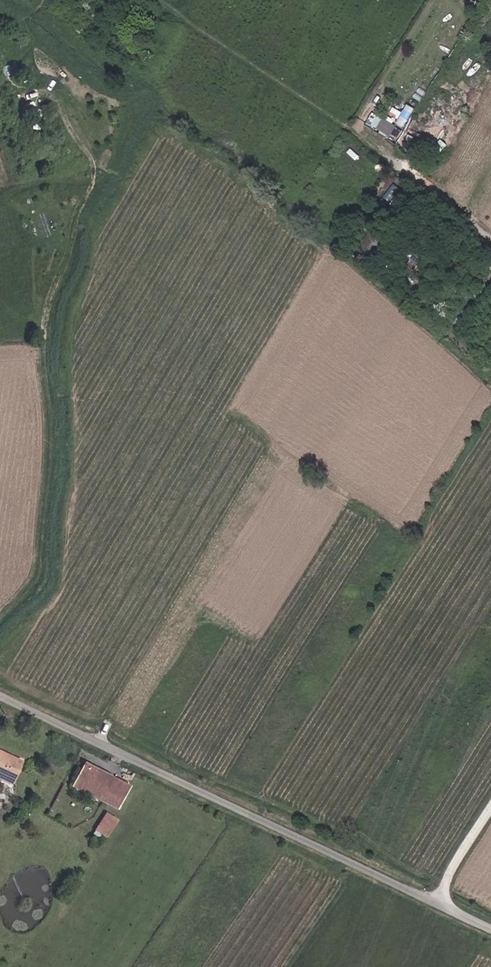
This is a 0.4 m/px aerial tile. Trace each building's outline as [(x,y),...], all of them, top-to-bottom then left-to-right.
[(392,134),(396,122),(373,114),(369,125),(392,134)] [(392,134),(399,137),(403,129),(397,126),(392,134)] [(45,758),(22,746),(14,741),(1,764),(4,765),(16,771),(18,772),(21,766),(35,775),(32,780),(46,787),(55,769),(43,762),(45,758)] [(43,762),(55,769),(57,764),(45,758),(43,762)] [(16,771),(4,765),(0,771),(3,773),(12,778),(16,771)] [(21,766),(18,772),(32,780),(35,775),(21,766)] [(121,767),(107,791),(152,815),(165,792),(121,767)] [(106,838),(118,818),(106,811),(94,830),(106,838)] [(141,819),(131,835),(140,840),(150,826),(141,819)] [(131,835),(127,840),(137,846),(140,840),(131,835)]
